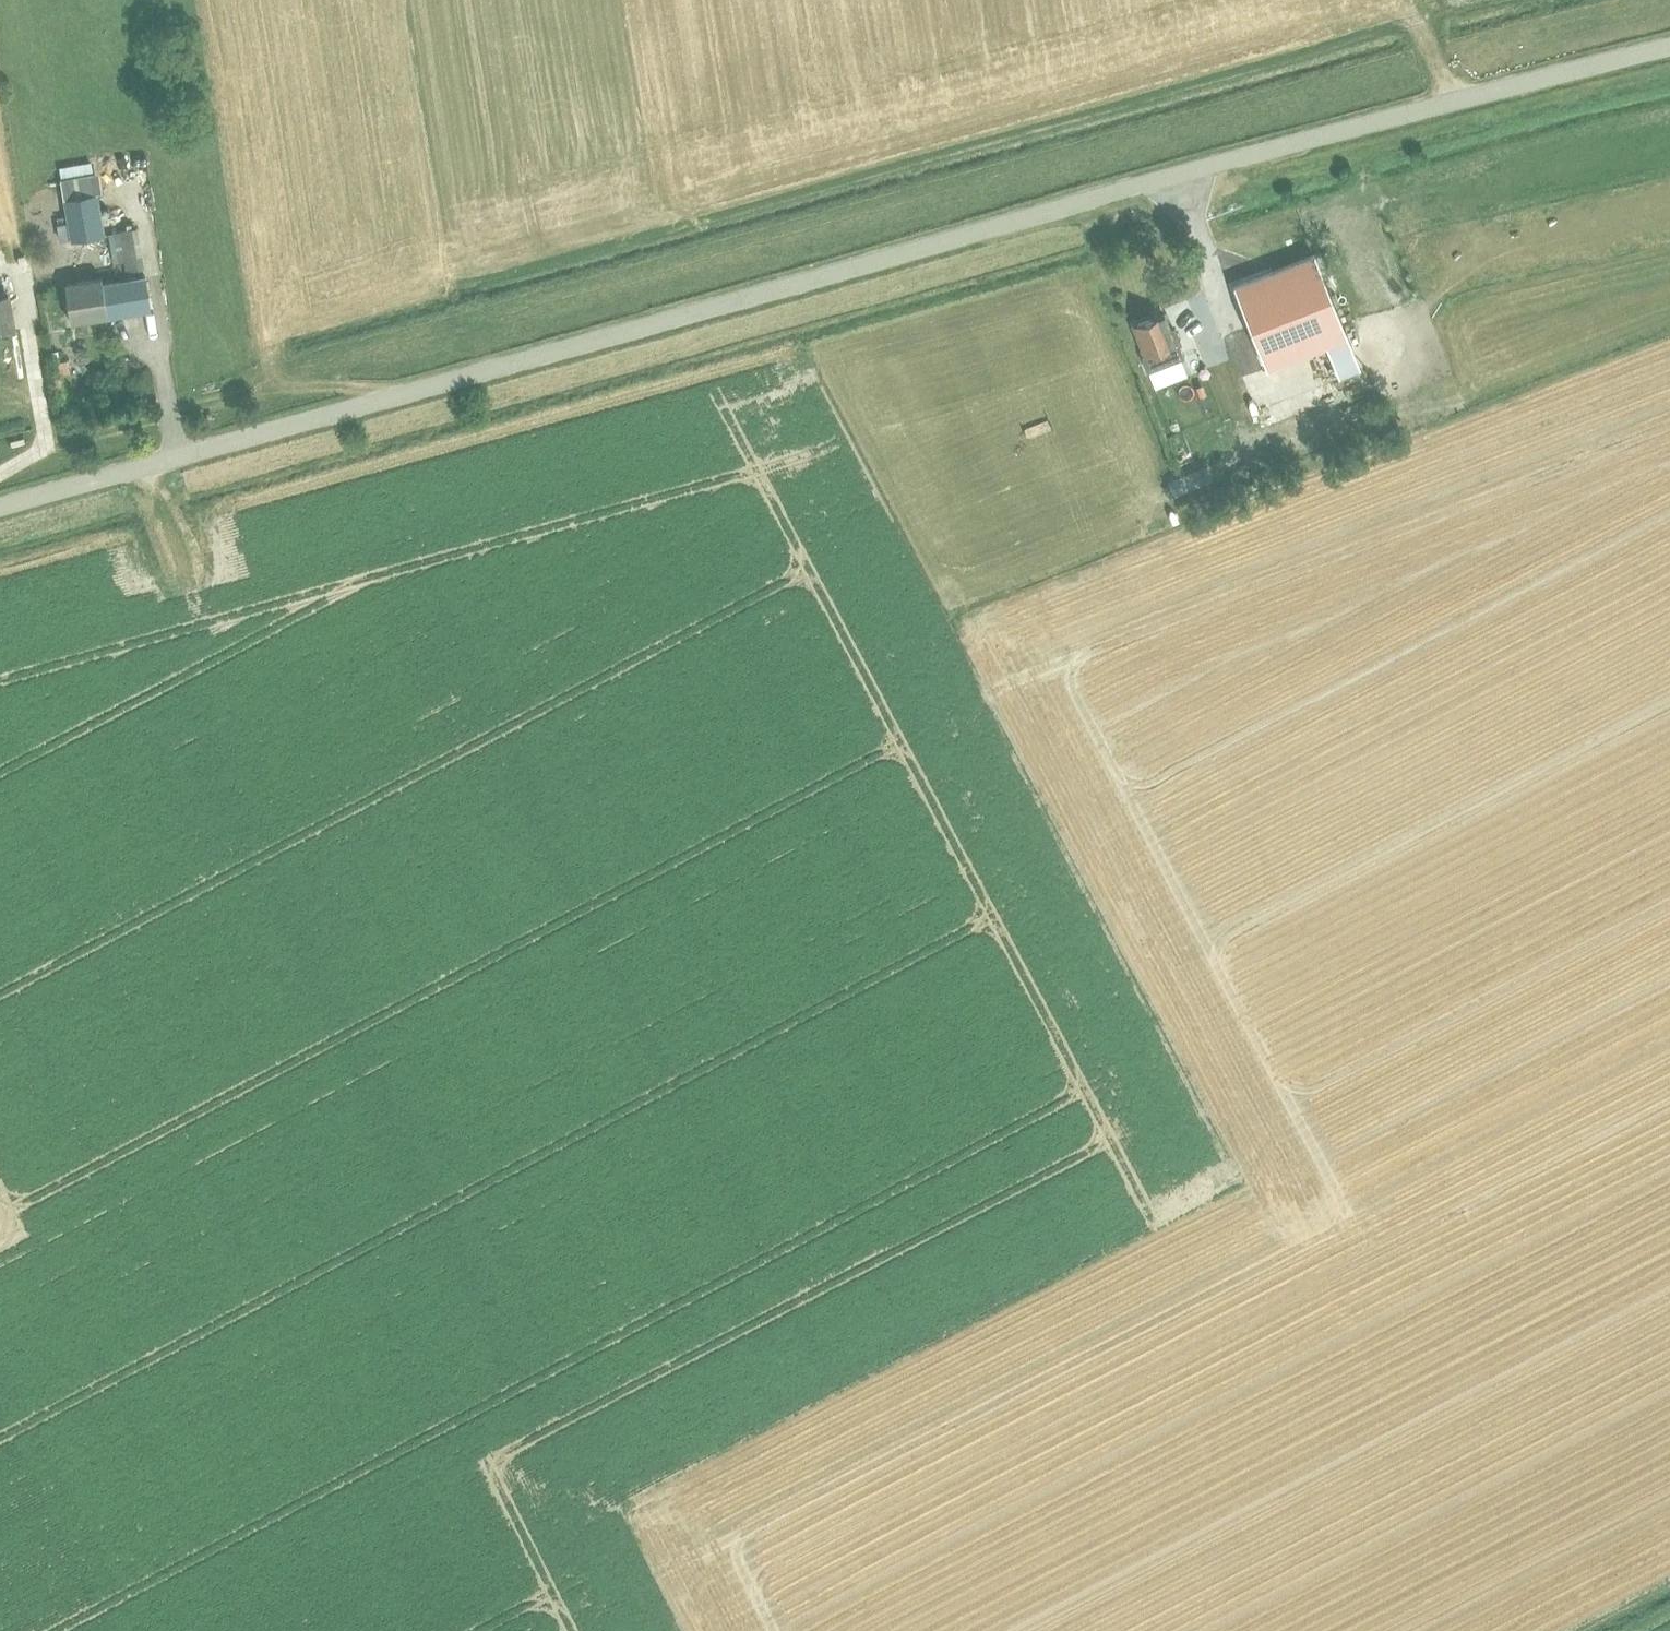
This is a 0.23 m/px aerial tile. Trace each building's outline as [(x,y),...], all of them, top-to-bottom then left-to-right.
[(62,178),(59,178),(66,218),(70,240),(102,234),(91,173),(89,161),(60,166),(62,178)] [(66,218),(56,219),(60,242),(70,240),(66,218)] [(120,233),(108,235),(113,264),(125,262),(120,233)] [(1315,255),(1236,286),(1267,368),(1347,337),(1315,255)] [(99,275),(64,281),(65,288),(71,322),(149,308),(143,274),(101,282),(99,275)] [(1165,312),(1135,324),(1146,353),(1142,355),(1149,372),(1184,358),(1178,344),(1183,342),(1177,326),(1172,328),(1165,312)]
